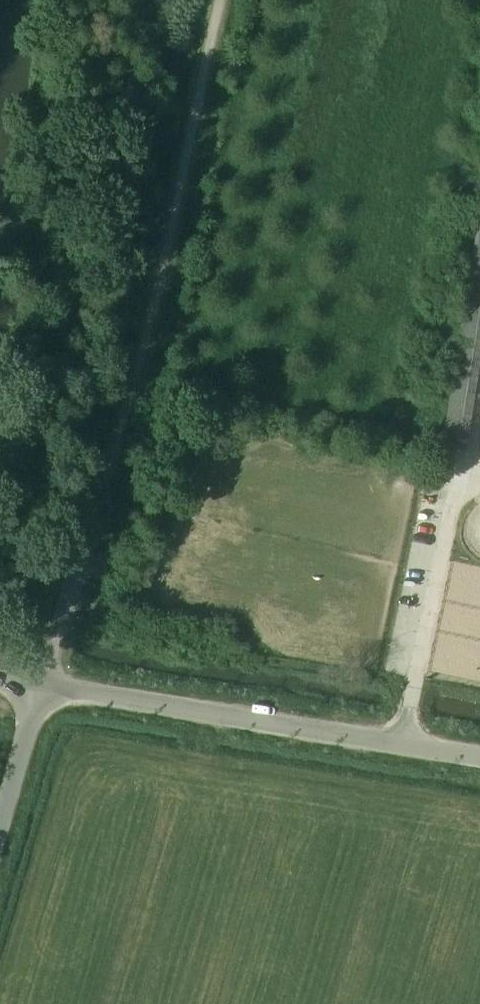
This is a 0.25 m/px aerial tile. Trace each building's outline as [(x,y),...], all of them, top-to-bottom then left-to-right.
[(479,215),(443,445),(468,449),(479,370),(479,215)] [(453,561),(432,671),(479,681),(479,566),(453,561)]
